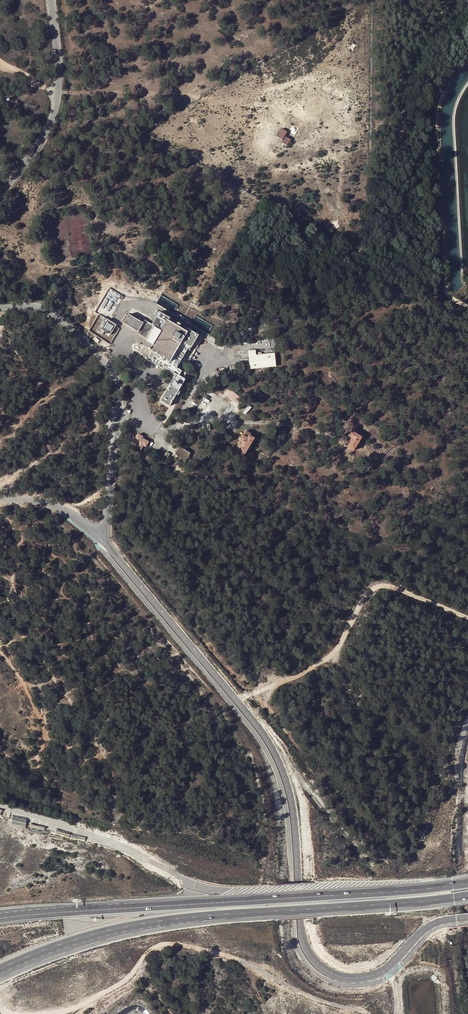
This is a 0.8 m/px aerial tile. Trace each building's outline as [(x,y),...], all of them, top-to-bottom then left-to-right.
[(289,132),(282,129),(277,137),(284,141),(282,143),(287,146),(290,141),(285,138),(289,132)] [(143,322),(127,312),(121,322),(138,332),(141,327),(143,328),(144,326),(142,324),(143,322)] [(171,319),(160,312),(152,326),(154,327),(143,347),(144,348),(143,349),(138,346),(137,346),(136,346),(135,346),(133,349),(134,350),(134,351),(135,351),(153,362),(151,363),(160,368),(161,366),(177,376),(161,402),(171,408),(178,395),(180,396),(182,393),(180,392),(187,380),(185,379),(188,375),(178,369),(190,348),(192,349),(200,336),(189,329),(187,332),(169,321),(171,319)] [(111,336),(117,326),(108,320),(102,331),(111,336)] [(256,351),(249,351),(251,370),(276,367),(275,355),(256,356),(256,351)] [(245,401),(229,388),(225,393),(241,406),(245,401)] [(245,454),(255,438),(250,435),(251,433),(246,430),(238,443),(240,444),(239,446),(240,447),(238,450),(245,454)] [(144,445),(146,447),(149,441),(142,437),(143,436),(140,434),(137,435),(133,442),(137,444),(135,446),(141,449),(144,445)] [(363,439),(353,434),(347,444),(348,445),(347,448),(356,453),(363,439)] [(185,463),(191,453),(181,447),(182,446),(179,444),(178,446),(179,447),(175,454),(178,455),(176,458),(185,463)]
